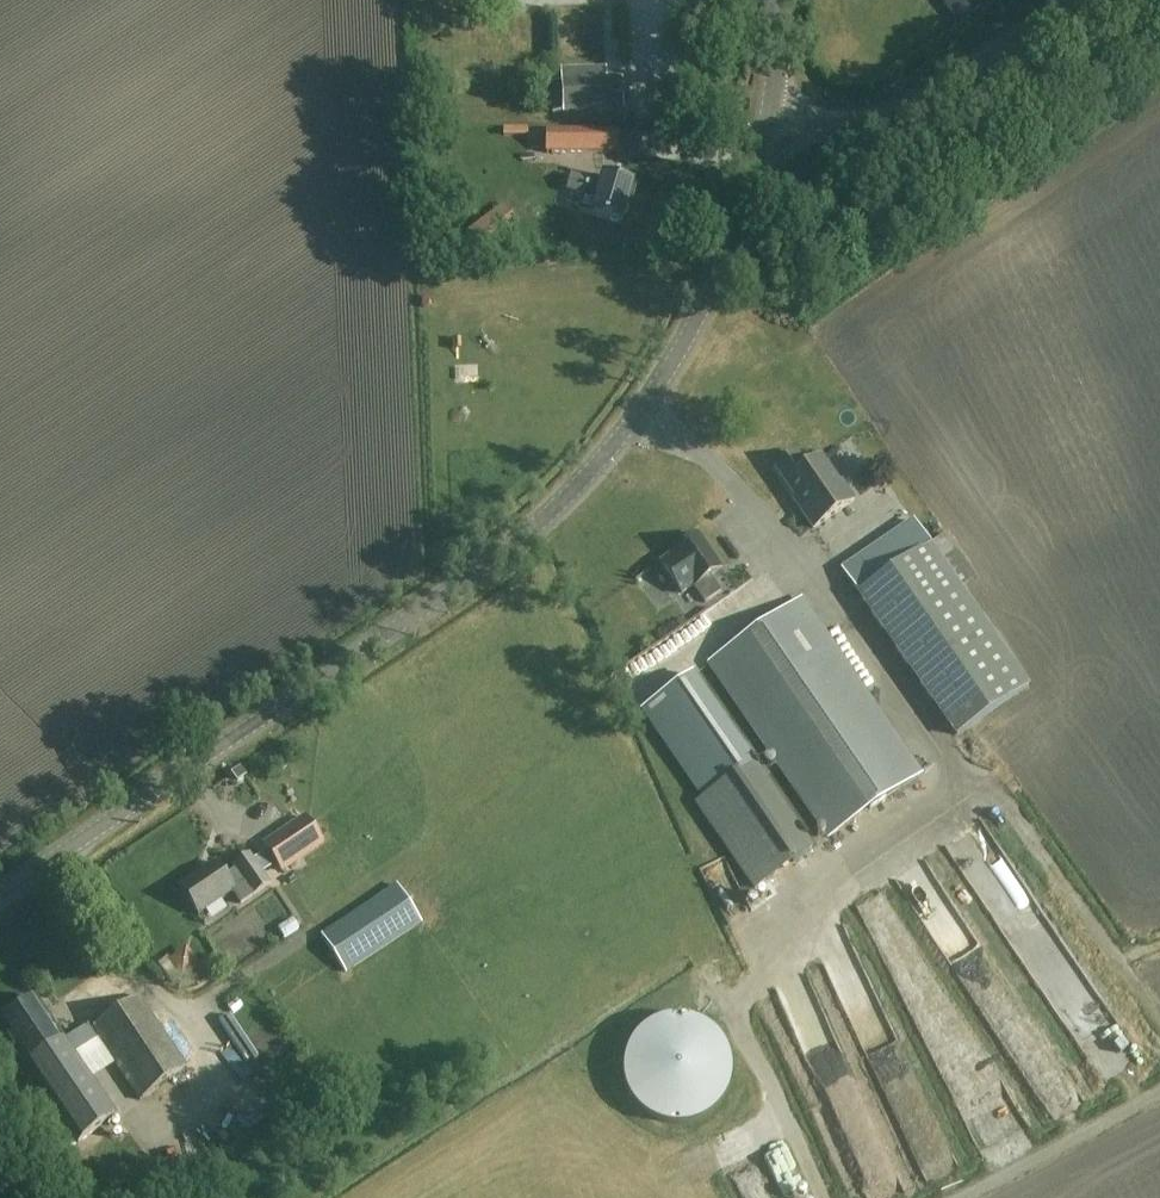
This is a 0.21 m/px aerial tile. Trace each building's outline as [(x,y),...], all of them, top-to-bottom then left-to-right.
[(945,5),(958,22),(981,6),(977,0),(952,0),(945,5)] [(605,78),(605,65),(560,68),(561,80),(552,81),(554,112),(622,108),(621,98),(628,98),(628,87),(622,88),(621,77),(605,78)] [(596,155),(598,140),(566,136),(564,151),(596,155)] [(468,153),(471,171),(485,169),(482,151),(468,153)] [(620,223),(632,183),(599,174),(597,184),(568,175),(564,189),(592,198),(588,213),(620,223)] [(504,205),(469,232),(482,250),(504,233),(517,222),(504,205)] [(838,481),(820,454),(804,465),(798,455),(777,469),(783,479),(801,506),(799,508),(812,526),(853,497),(841,479),(838,481)] [(958,739),(1032,687),(963,589),(980,577),(949,532),(858,595),(958,739)] [(720,593),(709,576),(721,568),(699,535),(672,553),(675,556),(663,564),(682,594),(694,586),(705,603),(720,593)] [(829,838),(925,772),(805,598),(709,664),(829,838)] [(755,891),(816,848),(758,763),(696,672),(640,711),(702,801),(696,805),(755,891)] [(282,874),(325,845),(307,818),(264,848),(282,874)] [(270,884),(249,854),(234,865),(237,869),(227,876),(217,863),(182,887),(200,913),(231,891),(240,905),(270,884)] [(694,864),(702,888),(726,879),(717,855),(694,864)] [(347,971),(422,922),(398,885),(323,934),(347,971)] [(713,892),(719,911),(735,906),(729,887),(713,892)] [(1002,933),(1019,950),(1042,928),(1025,910),(1002,933)] [(176,984),(184,978),(171,959),(169,957),(161,963),(176,984)] [(141,996),(93,1028),(89,1023),(61,1041),(33,999),(0,1021),(0,1027),(77,1142),(113,1119),(71,1056),(99,1038),(140,1100),(189,1068),(141,996)] [(678,1126),(683,1126),(687,1125),(691,1124),(696,1123),(700,1121),(704,1119),(708,1117),(711,1115),(715,1112),(718,1109),(721,1105),(723,1101),(726,1098),(728,1094),(729,1090),(730,1085),(731,1081),(732,1076),(732,1072),(732,1068),(731,1063),(730,1059),(729,1054),(728,1050),(726,1046),(723,1042),(721,1039),(718,1035),(715,1032),(711,1029),(708,1027),(704,1024),(700,1023),(696,1021),(691,1020),(687,1019),(683,1018),(678,1018),(674,1018),(669,1019),(665,1020),(661,1021),(656,1023),(652,1024),(649,1027),(645,1029),(642,1032),(638,1035),(636,1039),(633,1042),(631,1046),(629,1050),(627,1054),(626,1059),(625,1063),(624,1068),(624,1072),(624,1076),(625,1081),(626,1085),(627,1090),(629,1094),(631,1098),(633,1102),(636,1105),(638,1109),(642,1112),(645,1115),(649,1117),(652,1119),(656,1121),(661,1123),(665,1124),(669,1125),(674,1126),(678,1126)] [(214,1118),(205,1127),(195,1117),(188,1123),(208,1144),(224,1129),(214,1118)]
